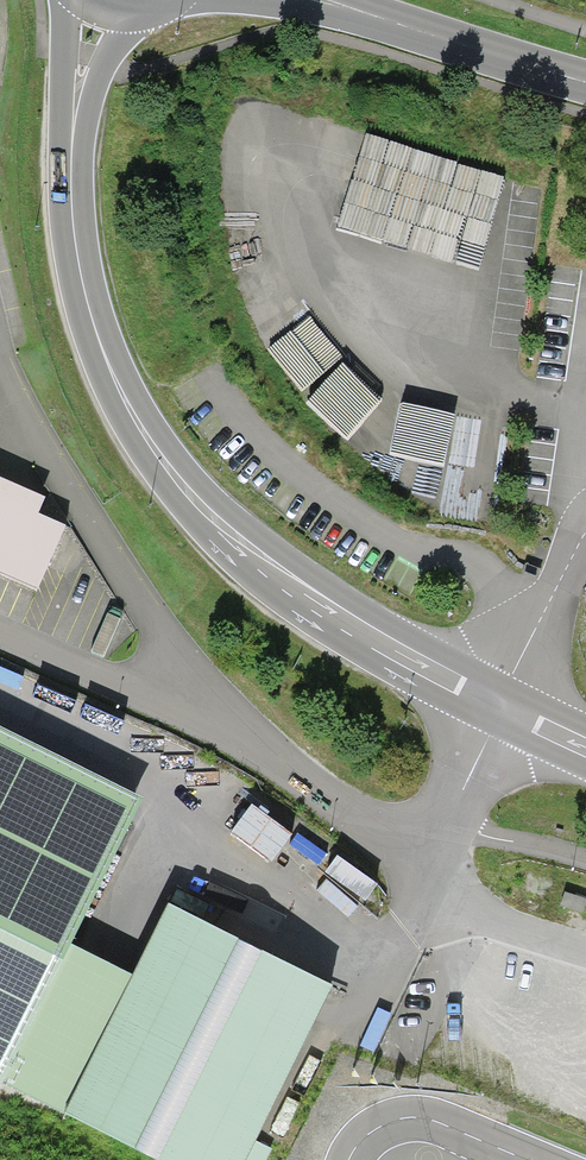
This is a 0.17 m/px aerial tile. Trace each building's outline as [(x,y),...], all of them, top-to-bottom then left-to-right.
[(488,246),(510,173),(372,132),(344,226),(389,240),(395,219),(488,246)] [(311,398),(348,437),(387,400),(350,361),(311,398)] [(395,454),(448,467),(461,411),(409,398),(395,454)] [(31,598),(59,535),(29,522),(35,507),(0,493),(0,583),(31,598)] [(235,777),(202,759),(195,772),(227,790),(235,777)] [(293,835),(254,806),(231,836),(271,865),(293,835)] [(373,883),(334,857),(323,875),(362,901),(373,883)] [(344,995),(168,908),(63,1119),(146,1159),(261,1159),(344,995)]
